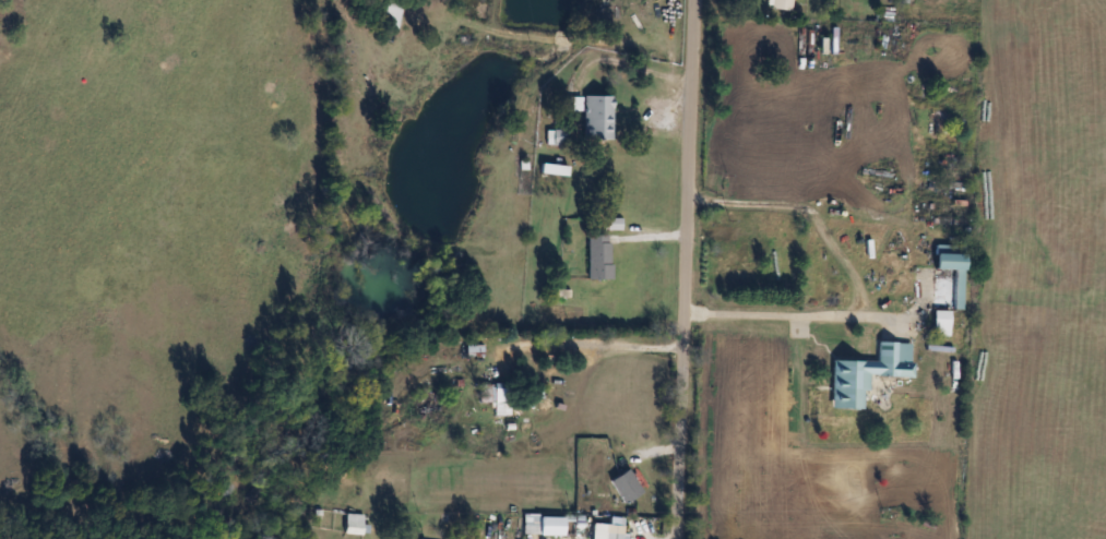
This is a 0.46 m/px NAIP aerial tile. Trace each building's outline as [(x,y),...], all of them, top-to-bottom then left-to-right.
[(381,27),(396,31),(402,3),(388,0),(387,0),(381,27)] [(772,10),(793,10),(793,0),(772,0),(772,10)] [(613,96),(583,96),(583,140),(613,140),(613,96)] [(549,130),(549,145),(568,145),(568,130),(549,130)] [(588,236),(588,280),(611,280),(611,236),(588,236)] [(935,270),(955,270),(955,309),(963,309),(964,246),(935,246),(935,270)] [(948,312),(934,312),(934,335),(948,335),(948,312)] [(833,361),(831,409),(865,410),(866,376),(912,378),(913,344),(879,343),(878,362),(833,361)] [(478,403),(494,403),(494,416),(511,416),(510,384),(478,384),(478,403)] [(363,515),(345,515),(345,535),(363,535),(363,515)] [(623,526),(606,526),(605,538),(622,538),(623,526)]
